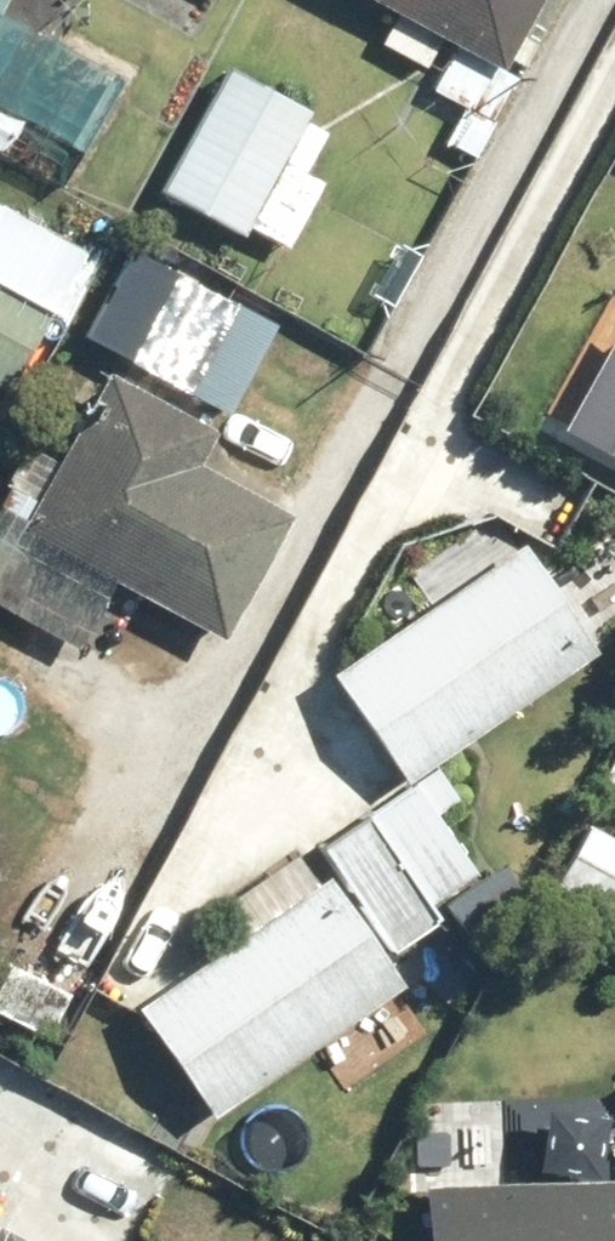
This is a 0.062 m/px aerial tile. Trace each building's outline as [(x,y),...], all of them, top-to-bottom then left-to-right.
[(63,189),(123,79),(2,13),(9,0),(0,0),(0,155),(63,189)] [(504,71),(542,0),(372,0),(504,71)] [(312,113),(229,68),(162,192),(245,236),(250,227),(289,248),(324,184),(306,174),(327,133),(307,123),(312,113)] [(0,205),(0,284),(52,313),(85,252),(0,205)] [(0,295),(0,387),(8,392),(47,321),(0,295)] [(575,422),(614,442),(614,342),(575,422)] [(217,431),(110,373),(23,531),(225,641),(294,515),(199,463),(217,431)] [(523,546),(333,676),(407,784),(597,653),(523,546)] [(438,769),(323,847),(392,952),(440,920),(428,903),(475,872),(438,815),(459,801),(438,769)] [(589,825),(555,884),(614,918),(614,840),(589,825)] [(329,877),(137,1009),(213,1118),(405,986),(329,877)] [(424,1186),(425,1240),(614,1240),(614,1180),(424,1186)] [(1,1227),(0,1229),(0,1240),(27,1240),(1,1227)]
